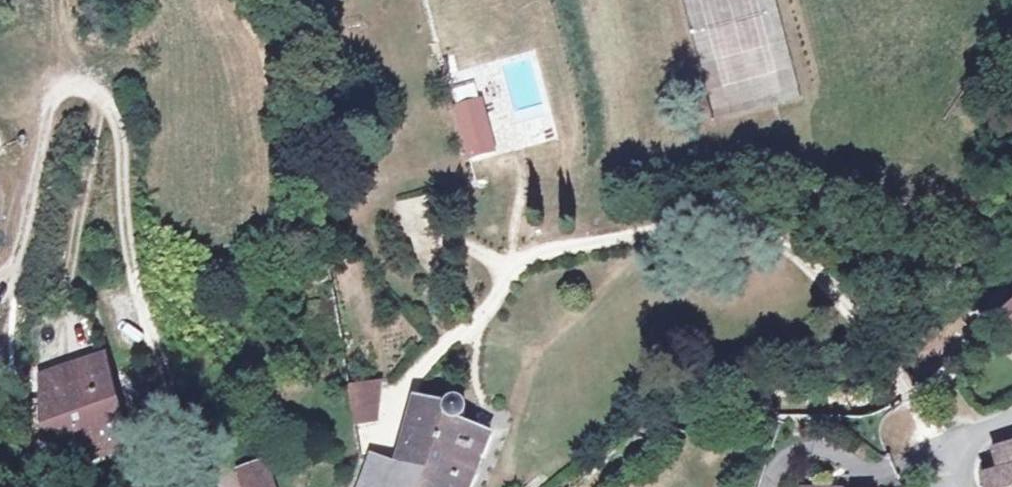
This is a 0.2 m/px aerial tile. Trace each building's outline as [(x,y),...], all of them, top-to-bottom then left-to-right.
[(1008,310),(1000,317),(1002,321),(1005,319),(1011,328),(1011,308),(1008,310)] [(102,362),(39,377),(58,456),(122,439),(102,362)] [(369,386),(345,386),(351,426),(366,425),(369,386)] [(488,440),(473,435),(478,421),(476,415),(471,411),(458,410),(456,416),(451,417),(433,410),(424,410),(397,486),(471,486),(488,440)] [(988,450),(995,472),(977,476),(980,486),(1011,486),(1011,443),(988,450)] [(264,456),(232,467),(238,486),(275,486),(264,456)] [(373,459),(362,486),(383,486),(377,485),(385,464),(373,459)]
